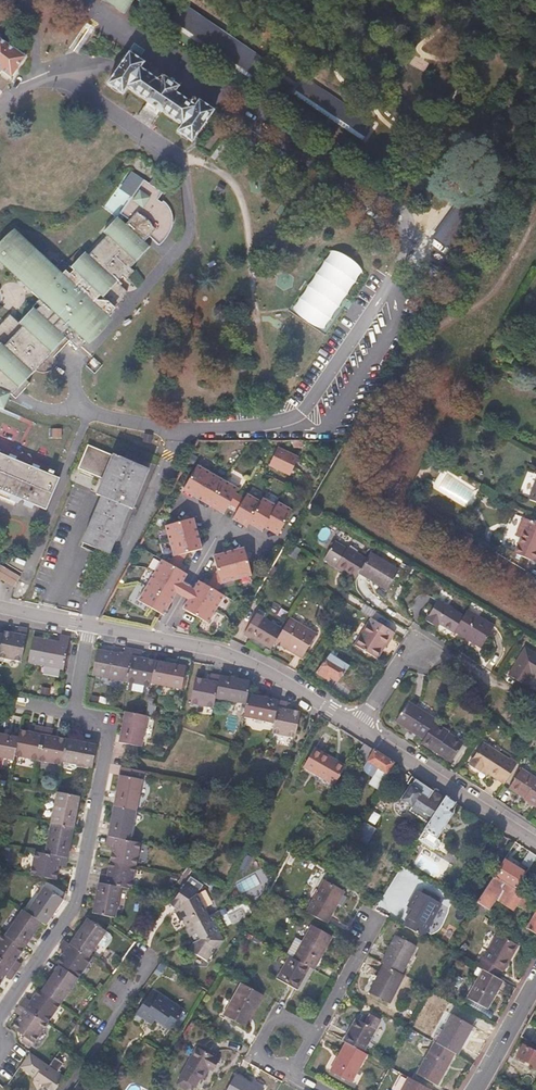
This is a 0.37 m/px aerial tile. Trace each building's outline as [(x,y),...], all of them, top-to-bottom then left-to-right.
[(125,15),(135,0),(103,0),(125,15)] [(265,60),(182,3),(171,20),(254,77),(265,60)] [(11,77),(25,57),(0,39),(0,69),(11,77)] [(174,93),(178,87),(163,77),(159,83),(139,69),(143,63),(130,54),(108,84),(123,94),(127,87),(183,125),(178,132),(192,141),(212,111),(199,102),(195,107),(174,93)] [(374,125),(305,78),(296,91),(365,138),(374,125)] [(4,410),(11,394),(12,396),(20,388),(23,391),(30,383),(27,380),(36,370),(38,372),(44,373),(49,371),(52,369),(54,366),(56,363),(56,359),(55,357),(70,340),(71,342),(77,349),(84,341),(89,345),(112,320),(108,316),(121,302),(127,291),(117,282),(123,277),(126,280),(134,271),(131,269),(136,262),(150,247),(145,242),(149,237),(161,244),(163,242),(168,235),(171,229),(172,226),(173,219),(172,214),(171,211),(169,207),(167,204),(162,202),(158,200),(162,193),(144,180),(120,214),(129,220),(126,224),(118,217),(103,232),(107,235),(89,256),(81,248),(66,263),(64,261),(57,268),(22,236),(7,252),(6,254),(7,255),(8,256),(9,257),(10,257),(12,256),(30,268),(28,271),(40,283),(35,288),(47,300),(40,306),(36,311),(34,308),(19,323),(10,314),(0,325),(0,343),(1,343),(0,344),(0,408),(4,410)] [(30,268),(12,256),(10,257),(9,257),(8,256),(7,255),(6,254),(7,252),(22,236),(15,229),(14,230),(11,232),(7,235),(5,237),(1,241),(0,243),(0,263),(39,299),(36,302),(40,306),(47,300),(35,288),(40,283),(28,271),(30,268)] [(16,399),(23,391),(20,388),(12,396),(16,399)] [(132,509),(148,469),(113,455),(112,456),(88,446),(78,468),(103,479),(97,494),(102,496),(82,543),(105,552),(109,554),(129,507),(132,509)] [(298,458),(278,448),(269,466),(290,475),(298,458)] [(46,510),(59,479),(57,477),(58,473),(54,472),(52,475),(39,470),(40,468),(34,465),(33,467),(16,460),(17,458),(10,455),(9,457),(0,453),(0,491),(11,495),(10,500),(18,504),(21,500),(25,502),(23,505),(32,509),(34,505),(46,510)] [(207,497),(205,500),(211,503),(219,508),(221,505),(227,508),(230,504),(236,493),(239,488),(198,465),(185,488),(192,493),(194,489),(200,493),(207,497)] [(185,488),(183,491),(196,499),(200,493),(194,489),(192,493),(185,488)] [(0,491),(0,496),(10,500),(11,495),(0,491)] [(200,493),(196,499),(209,506),(211,503),(205,500),(207,497),(200,493)] [(238,509),(245,498),(236,493),(230,504),(238,509)] [(272,529),(279,533),(293,510),(278,502),(276,505),(263,498),(261,501),(247,494),(245,498),(238,509),(236,513),(243,517),(241,520),(248,525),(249,524),(250,521),(257,525),(259,522),(266,526),(268,522),(274,526),(272,529)] [(211,503),(209,506),(224,514),(227,508),(221,505),(219,508),(211,503)] [(241,520),(243,517),(236,513),(232,519),(247,528),(248,525),(241,520)] [(535,558),(535,523),(523,517),(516,536),(522,539),(521,542),(520,541),(515,554),(534,562),(535,558)] [(190,536),(188,528),(193,527),(191,518),(165,526),(173,557),(199,550),(197,542),(192,543),(190,536)] [(198,533),(194,518),(191,518),(193,527),(188,528),(190,536),(198,533)] [(266,526),(259,522),(257,525),(250,521),(249,524),(262,532),(264,528),(266,526)] [(272,529),(274,526),(268,522),(266,526),(264,528),(278,536),(279,533),(272,529)] [(202,549),(198,533),(190,536),(192,543),(197,542),(199,550),(202,549)] [(358,573),(367,559),(347,547),(347,549),(335,541),(324,560),(328,562),(328,563),(335,568),(335,567),(355,579),(358,573)] [(238,557),(237,552),(245,550),(244,547),(228,551),(231,559),(238,557)] [(252,576),(245,550),(237,552),(238,557),(231,559),(224,561),(222,556),(214,559),(221,584),(252,576)] [(231,559),(228,551),(213,555),(214,559),(222,556),(224,561),(231,559)] [(399,570),(371,552),(367,559),(358,573),(387,590),(399,570)] [(169,600),(173,594),(170,592),(174,585),(177,579),(180,581),(185,573),(162,559),(138,600),(158,612),(162,606),(165,608),(169,600)] [(0,564),(0,562),(0,579),(14,588),(20,576),(0,564)] [(183,583),(187,575),(185,573),(180,581),(177,579),(174,585),(180,588),(183,583)] [(198,599),(202,593),(197,590),(201,582),(199,581),(194,589),(191,595),(198,599)] [(209,624),(225,596),(201,582),(197,590),(202,593),(198,599),(194,605),(190,603),(185,610),(209,624)] [(191,595),(194,589),(183,583),(180,588),(177,594),(188,600),(191,595)] [(177,594),(180,588),(174,585),(170,592),(173,594),(169,600),(172,601),(177,594)] [(194,605),(198,599),(191,595),(188,600),(183,609),(185,610),(190,603),(194,605)] [(164,616),(172,601),(169,600),(165,608),(162,606),(158,612),(164,616)] [(455,630),(463,615),(439,600),(426,620),(438,628),(440,624),(453,633),(455,630)] [(495,626),(467,609),(463,615),(455,630),(470,638),(469,640),(481,648),(495,626)] [(275,642),(283,629),(271,622),(263,618),(265,614),(259,610),(243,635),(250,640),(252,637),(271,649),(275,642)] [(302,658),(317,634),(290,617),(283,629),(275,642),(302,658)] [(387,646),(395,633),(371,618),(354,645),(377,659),(386,645),(387,646)] [(0,646),(0,657),(21,662),(28,629),(18,627),(17,634),(3,631),(2,634),(0,646)] [(63,670),(70,636),(61,635),(59,642),(33,637),(27,663),(63,670)] [(127,682),(134,649),(125,647),(123,654),(97,649),(92,675),(127,682)] [(525,647),(508,675),(526,686),(532,676),(535,678),(535,653),(525,647)] [(338,682),(348,666),(335,658),(339,652),(334,648),(322,667),(317,673),(325,678),(329,680),(330,678),(330,677),(338,682)] [(151,683),(155,661),(142,658),(143,651),(134,649),(127,682),(150,687),(151,683)] [(182,689),(186,666),(155,660),(155,661),(151,683),(182,689)] [(216,698),(220,675),(211,673),(209,681),(195,678),(190,703),(214,708),(216,698)] [(246,704),(250,681),(220,675),(216,698),(246,704)] [(274,723),(279,700),(248,694),(243,717),(274,723)] [(295,737),(300,712),(286,709),(288,702),(279,700),(274,723),(273,733),(295,737)] [(424,740),(435,722),(437,719),(408,701),(395,721),(424,740)] [(142,747),(147,716),(145,716),(125,712),(119,743),(142,747)] [(451,762),(464,743),(448,733),(449,732),(435,722),(424,740),(421,743),(451,762)] [(38,760),(44,727),(35,726),(34,733),(20,730),(14,756),(38,760)] [(61,761),(66,739),(66,738),(52,736),(53,729),(44,727),(38,760),(61,765),(61,761)] [(18,737),(0,734),(0,757),(14,760),(14,756),(18,737)] [(92,768),(96,745),(66,739),(61,761),(92,768)] [(504,784),(518,763),(510,758),(509,759),(483,742),(469,765),(480,772),(482,770),(488,774),(504,784)] [(394,763),(364,744),(355,758),(365,764),(367,761),(378,768),(369,783),(382,792),(391,776),(387,774),(394,763)] [(346,766),(314,748),(303,768),(300,772),(332,790),(346,766)] [(136,810),(144,771),(122,767),(114,806),(136,810)] [(521,769),(508,788),(525,798),(524,800),(535,807),(535,778),(521,769)] [(429,824),(446,797),(436,791),(436,793),(412,777),(407,784),(410,785),(400,800),(411,807),(409,811),(429,824)] [(74,828),(80,797),(57,792),(51,823),(74,828)] [(437,837),(452,813),(449,811),(454,803),(446,797),(429,824),(425,830),(437,837)] [(130,841),(136,810),(114,806),(107,836),(108,836),(130,841)] [(366,845),(376,829),(364,822),(355,837),(366,845)] [(68,858),(74,828),(51,823),(45,854),(68,858)] [(437,837),(425,830),(419,840),(434,850),(435,850),(436,851),(438,851),(439,850),(441,850),(441,849),(442,848),(443,846),(443,845),(443,843),(442,841),(441,840),(437,837)] [(136,866),(141,843),(130,841),(108,836),(106,845),(113,847),(110,861),(136,866)] [(529,851),(526,856),(534,861),(535,857),(535,855),(529,851)] [(56,880),(59,866),(66,867),(68,858),(45,854),(35,852),(30,875),(56,880)] [(516,889),(527,873),(504,858),(494,875),(516,889)] [(132,889),(136,866),(110,861),(107,875),(100,873),(98,883),(99,883),(121,887),(132,889)] [(499,894),(506,883),(494,875),(476,902),(488,910),(499,894)] [(208,914),(197,894),(199,890),(203,885),(191,876),(187,882),(174,900),(174,899),(170,904),(177,910),(174,911),(175,913),(180,921),(182,920),(186,927),(208,914)] [(327,923),(345,891),(324,879),(306,912),(327,923)] [(115,918),(121,887),(99,883),(92,914),(93,914),(115,918)] [(517,905),(524,894),(516,889),(506,883),(499,894),(517,905)] [(46,926),(63,899),(45,887),(27,913),(42,923),(46,926)] [(424,937),(442,903),(416,889),(407,907),(412,909),(403,925),(424,937)] [(525,911),(532,899),(524,894),(517,905),(525,911)] [(488,910),(476,902),(472,909),(476,911),(484,916),(488,910)] [(24,949),(42,923),(27,913),(22,910),(5,936),(24,949)] [(221,916),(219,910),(209,915),(208,914),(186,927),(186,928),(185,929),(190,937),(197,933),(200,939),(193,943),(192,943),(188,949),(207,961),(212,954),(214,955),(218,949),(218,950),(224,940),(219,931),(222,931),(215,919),(221,916)] [(526,928),(535,934),(535,911),(526,928)] [(89,957),(107,931),(88,918),(70,944),(89,957)] [(314,970),(332,936),(311,924),(302,941),(296,937),(286,955),(290,957),(309,967),(314,970)] [(24,949),(5,936),(2,934),(0,936),(0,961),(16,972),(21,964),(16,960),(24,949)] [(504,971),(518,945),(497,934),(484,957),(482,956),(476,965),(483,969),(497,977),(501,970),(504,971)] [(416,946),(396,935),(381,963),(384,964),(402,974),(416,946)] [(78,978),(91,959),(89,957),(70,944),(64,940),(59,948),(64,952),(56,963),(59,965),(78,978)] [(297,990),(309,967),(290,957),(277,979),(297,990)] [(0,961),(0,984),(6,975),(11,979),(16,972),(0,961)] [(390,1004),(404,975),(402,974),(384,964),(369,993),(390,1004)] [(60,1004),(78,978),(59,965),(42,991),(60,1004)] [(488,1010),(504,981),(497,977),(483,969),(467,998),(488,1010)] [(246,1028),(264,996),(241,983),(223,1015),(246,1028)] [(47,1024),(60,1004),(42,991),(39,989),(31,1001),(25,997),(20,1005),(47,1024)] [(169,1029),(181,1010),(158,994),(155,999),(149,994),(136,1013),(152,1024),(155,1019),(169,1029)] [(34,1043),(47,1024),(20,1005),(15,1012),(20,1016),(12,1027),(34,1043)] [(363,1052),(381,1020),(369,1013),(364,1023),(356,1018),(343,1041),(345,1042),(363,1052)] [(458,1055),(474,1026),(453,1014),(437,1043),(455,1053),(458,1055)] [(524,1039),(516,1056),(535,1067),(535,1046),(524,1039)] [(351,1083),(367,1054),(363,1052),(345,1042),(329,1071),(351,1083)] [(437,1085),(455,1053),(437,1043),(435,1042),(417,1074),(426,1079),(437,1085)] [(208,1072),(209,1069),(213,1071),(219,1059),(215,1057),(196,1047),(179,1078),(180,1078),(176,1085),(186,1089),(192,1089),(194,1086),(196,1087),(200,1079),(203,1080),(208,1072)] [(64,1063),(55,1057),(49,1066),(30,1052),(20,1066),(35,1077),(34,1078),(45,1086),(43,1088),(47,1089),(56,1089),(65,1077),(58,1072),(64,1063)] [(263,1089),(236,1074),(227,1089),(263,1089)] [(431,1089),(408,1077),(401,1089),(431,1089)]
